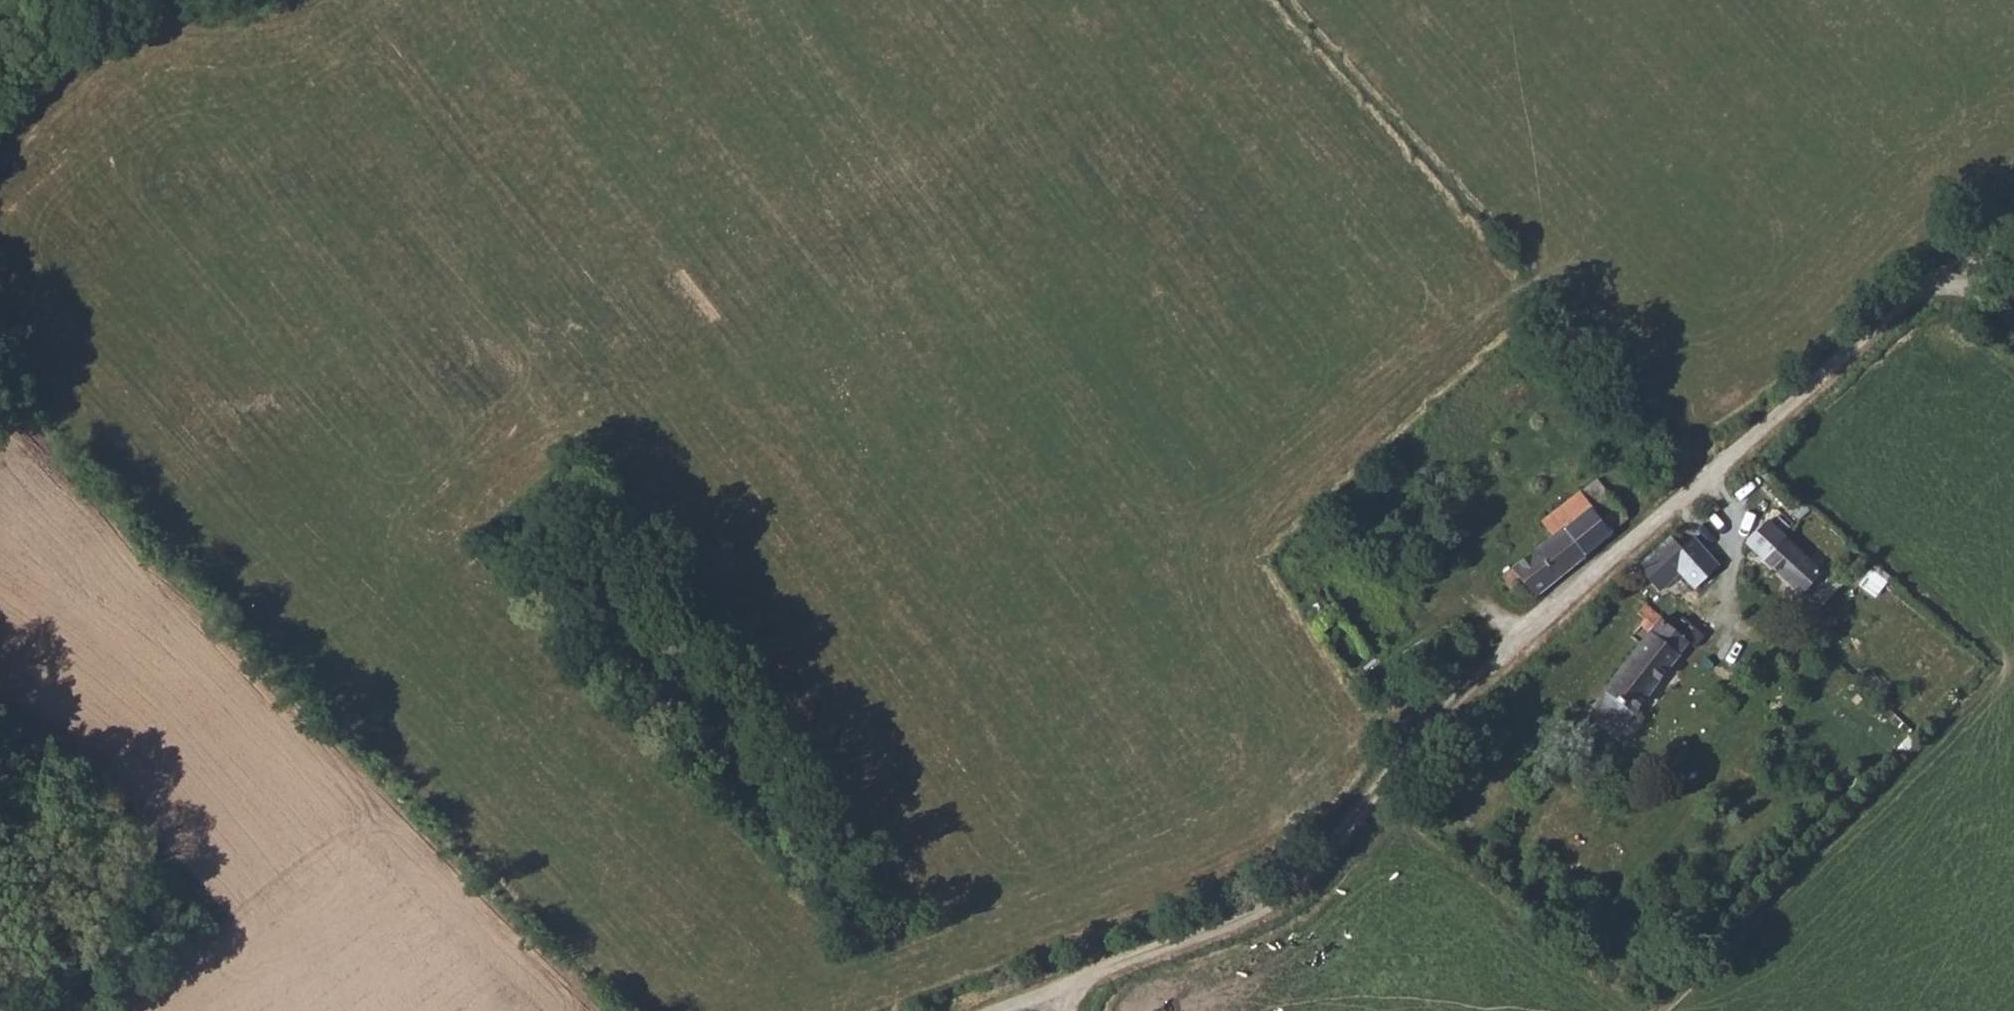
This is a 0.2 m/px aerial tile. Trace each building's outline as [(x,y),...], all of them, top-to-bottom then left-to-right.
[(1511,589),(1520,600),(1612,526),(1581,491),(1568,500),(1565,497),(1524,530),(1531,540),(1482,578),(1498,597),(1511,589)] [(1767,523),(1745,544),(1821,618),(1843,591),(1767,523)] [(1636,568),(1658,593),(1691,564),(1669,539),(1636,568)] [(1591,704),(1616,725),(1684,644),(1643,609),(1634,620),(1640,628),(1634,634),(1641,641),(1591,704)] [(1689,610),(1673,630),(1696,650),(1714,627),(1689,610)]
